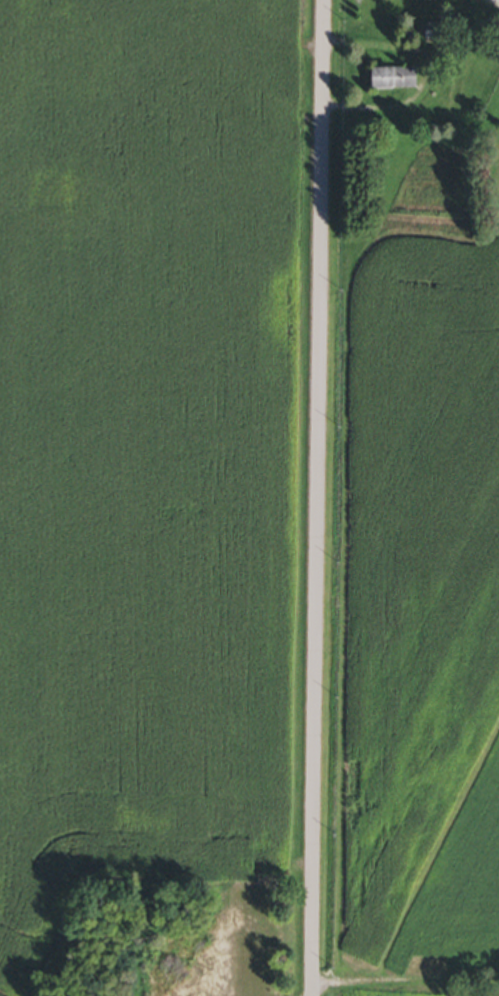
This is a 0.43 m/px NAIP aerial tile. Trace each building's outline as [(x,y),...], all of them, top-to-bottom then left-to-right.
[(367,71),(367,92),(417,92),(417,71),(367,71)]
